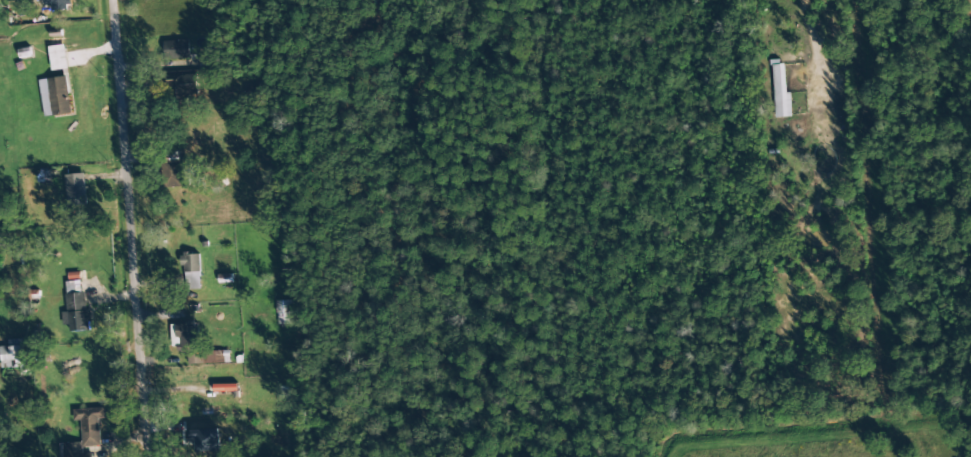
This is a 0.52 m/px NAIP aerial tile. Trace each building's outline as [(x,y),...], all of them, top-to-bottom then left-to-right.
[(50,4),(50,11),(69,10),(69,0),(43,0),(44,5),(50,4)] [(189,59),(189,40),(164,41),(164,60),(189,59)] [(790,117),(789,92),(784,92),(783,64),(771,65),(773,118),(790,117)] [(38,81),(44,118),(71,114),(66,77),(38,81)] [(197,77),(167,77),(167,97),(198,96),(197,77)] [(85,206),(84,174),(65,175),(66,206),(85,206)] [(200,290),(199,254),(182,254),(184,290),(200,290)] [(69,332),(92,330),(90,310),(84,311),(83,281),(65,282),(67,313),(62,313),(63,325),(69,325),(69,332)] [(276,325),(289,324),(288,300),(275,301),(276,325)] [(233,331),(236,323),(210,313),(207,321),(233,331)] [(199,352),(198,323),(172,324),(173,353),(188,353),(188,364),(192,364),(192,352),(199,352)] [(213,385),(213,392),(237,391),(237,384),(213,385)] [(73,421),(81,421),(81,443),(62,443),(63,456),(83,456),(82,447),(100,446),(99,419),(105,419),(105,408),(72,409),(73,421)]
